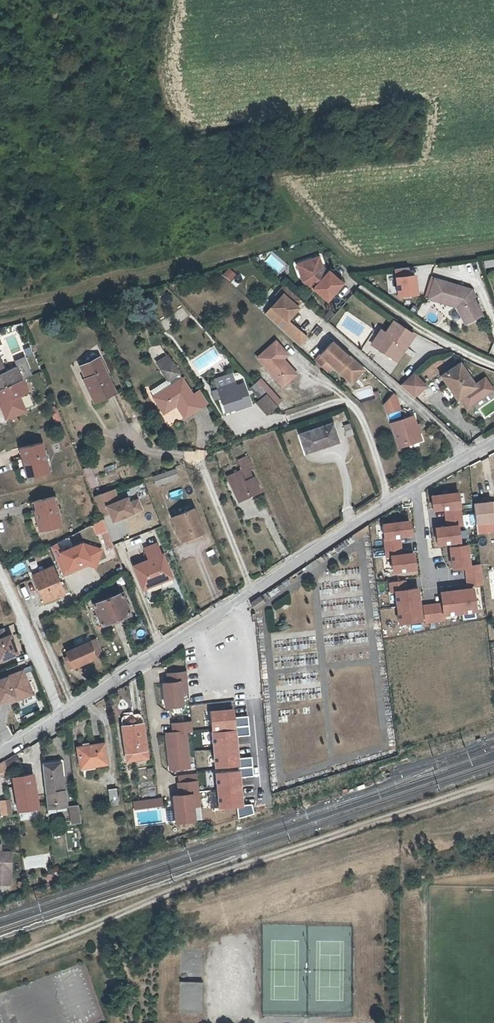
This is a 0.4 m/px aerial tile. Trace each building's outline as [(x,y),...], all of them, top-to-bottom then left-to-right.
[(328,274),(330,272),(325,268),(322,257),(318,258),(323,269),(328,274)] [(323,269),(318,258),(302,263),(305,271),(310,276),(305,281),(315,290),(316,289),(330,301),(345,283),(331,271),(330,272),(328,274),(323,269)] [(305,271),(302,263),(299,264),(305,281),(310,276),(305,271)] [(231,282),(236,274),(228,268),(222,275),(231,282)] [(415,276),(409,276),(409,268),(395,270),(398,296),(417,294),(415,276)] [(239,273),(231,282),(236,287),(244,278),(239,273)] [(475,317),(476,320),(485,316),(476,299),(474,295),(475,291),(472,290),(438,280),(432,298),(459,308),(467,321),(475,317)] [(304,298),(289,284),(280,295),(283,298),(267,317),(301,347),(309,338),(291,320),(302,307),(300,306),(298,304),(304,298)] [(337,314),(333,310),(327,316),(332,320),(337,314)] [(386,341),(381,348),(399,360),(405,350),(403,349),(406,345),(408,347),(416,334),(396,321),(388,333),(384,329),(379,336),(386,341)] [(386,341),(379,336),(374,344),(381,348),(386,341)] [(282,356),(287,352),(277,341),(259,357),(285,387),(299,374),(285,359),(282,356)] [(332,342),(315,361),(327,372),(332,366),(347,381),(359,368),(332,342)] [(160,367),(169,361),(165,355),(156,361),(160,367)] [(79,364),(84,376),(89,386),(95,399),(113,391),(96,356),(79,364)] [(22,379),(16,366),(5,371),(0,360),(0,388),(22,379)] [(198,408),(190,396),(169,361),(160,367),(167,378),(149,390),(162,412),(174,405),(182,418),(198,408)] [(475,382),(461,362),(442,375),(448,383),(449,382),(458,396),(461,394),(468,404),(493,387),(486,375),(475,382)] [(359,368),(347,381),(351,384),(363,371),(359,368)] [(429,384),(416,371),(404,385),(417,396),(429,384)] [(215,380),(218,388),(234,382),(232,374),(215,380)] [(89,386),(84,376),(82,377),(93,400),(95,399),(89,386)] [(0,388),(0,404),(5,418),(24,410),(18,396),(27,392),(22,379),(0,388)] [(234,382),(218,388),(218,390),(221,397),(226,411),(241,406),(242,409),(251,405),(244,384),(236,387),(234,382)] [(266,416),(276,407),(256,384),(249,389),(258,400),(255,403),(266,416)] [(218,390),(212,392),(215,399),(221,397),(218,390)] [(190,396),(198,408),(205,404),(198,391),(190,396)] [(382,405),(386,416),(400,411),(395,398),(393,395),(382,405)] [(413,417),(389,425),(398,449),(422,441),(413,417)] [(338,442),(332,425),(300,435),(306,453),(338,442)] [(354,437),(350,428),(345,429),(349,439),(354,437)] [(19,448),(21,459),(22,459),(27,477),(48,472),(41,443),(19,448)] [(83,474),(91,471),(87,463),(80,466),(83,474)] [(152,476),(155,486),(179,479),(175,468),(152,476)] [(240,472),(241,476),(231,480),(237,497),(256,491),(248,468),(240,472)] [(91,471),(83,474),(84,476),(88,484),(94,481),(91,471)] [(99,491),(92,493),(100,513),(107,510),(104,502),(100,491),(99,491)] [(429,495),(431,512),(443,510),(445,526),(433,527),(435,547),(461,544),(459,526),(463,526),(459,491),(429,495)] [(127,500),(125,494),(104,502),(111,518),(139,506),(135,497),(127,500)] [(30,501),(32,513),(35,513),(39,531),(60,526),(54,497),(30,501)] [(474,503),(477,524),(493,522),(493,502),(474,503)] [(201,531),(192,508),(172,516),(181,539),(201,531)] [(95,536),(107,530),(102,519),(90,525),(95,536)] [(389,557),(390,574),(417,572),(416,551),(402,552),(401,538),(412,537),(411,520),(381,522),(384,557),(389,557)] [(107,531),(100,534),(106,549),(113,546),(107,531)] [(144,558),(158,552),(153,539),(139,546),(144,558)] [(97,559),(101,546),(83,542),(62,551),(57,541),(50,545),(64,573),(71,569),(69,566),(90,557),(97,559)] [(482,587),(480,563),(470,564),(468,545),(448,546),(450,570),(464,569),(465,588),(482,587)] [(158,552),(144,558),(131,564),(142,588),(169,576),(170,575),(159,551),(158,552)] [(10,570),(14,574),(24,566),(21,562),(10,570)] [(62,593),(50,566),(31,575),(43,601),(62,593)] [(420,587),(407,588),(406,580),(388,581),(388,592),(394,591),(396,624),(422,622),(420,587)] [(423,620),(477,617),(476,600),(481,599),(480,588),(439,591),(440,603),(422,604),(423,620)] [(93,616),(96,625),(100,623),(101,626),(130,614),(128,611),(132,609),(129,601),(125,602),(121,592),(92,604),(96,614),(93,616)] [(266,603),(262,597),(251,604),(255,610),(266,603)] [(0,628),(0,659),(17,652),(10,634),(6,635),(3,627),(0,628)] [(101,650),(96,638),(65,651),(71,666),(102,653),(101,650)] [(0,678),(0,700),(10,697),(24,691),(21,682),(27,679),(23,669),(0,678)] [(186,669),(167,670),(168,680),(162,680),(165,704),(182,702),(181,689),(188,688),(186,669)] [(32,693),(27,679),(21,682),(24,691),(10,697),(11,701),(32,693)] [(139,712),(124,713),(122,716),(126,750),(146,747),(142,715),(139,712)] [(191,719),(173,721),(174,730),(167,731),(170,767),(189,765),(185,729),(192,729),(191,719)] [(13,736),(6,725),(0,728),(0,740),(1,742),(13,736)] [(95,763),(95,765),(108,763),(104,743),(79,749),(82,766),(95,763)] [(21,765),(17,755),(0,762),(0,773),(21,765)] [(56,805),(65,804),(64,788),(62,787),(59,760),(42,762),(47,813),(57,812),(56,805)] [(32,771),(11,774),(17,806),(37,803),(32,771)] [(181,793),(173,794),(176,820),(195,818),(194,805),(200,805),(198,779),(179,781),(181,793)] [(119,801),(117,785),(109,786),(111,802),(119,801)] [(161,797),(132,802),(133,810),(163,806),(161,797)] [(0,800),(0,815),(11,814),(10,799),(0,800)] [(80,818),(78,803),(70,804),(72,820),(80,818)] [(11,880),(12,848),(0,848),(0,880),(11,880)] [(80,968),(53,978),(70,1022),(72,1022),(97,1014),(80,968)] [(179,1014),(203,1014),(203,982),(179,982),(179,1014)]
